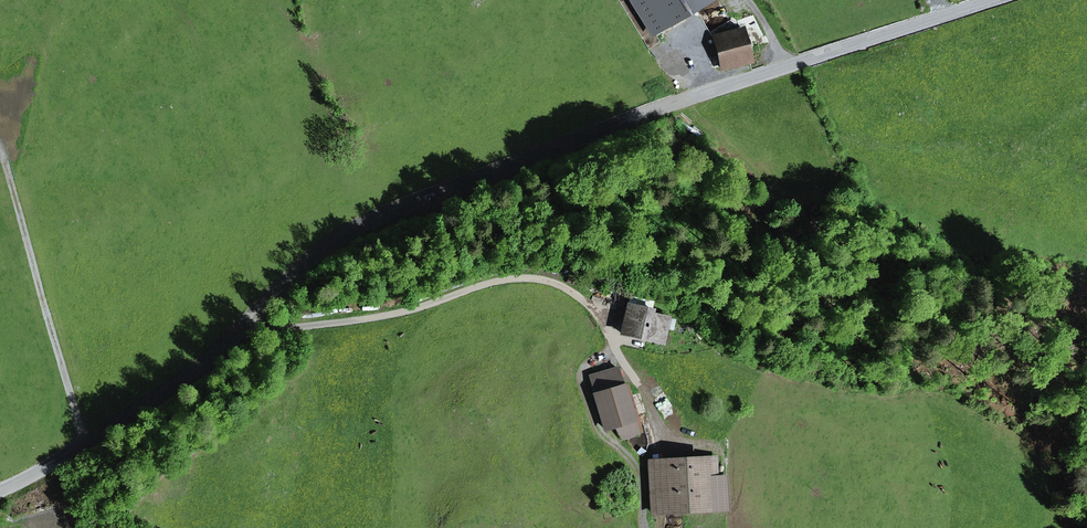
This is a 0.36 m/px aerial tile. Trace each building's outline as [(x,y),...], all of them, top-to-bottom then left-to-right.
[(653,32),(705,0),(634,0),(653,32)] [(727,20),(726,23),(729,26),(732,27),(735,25),(736,21),(734,18),(730,18),(727,20)] [(741,29),(713,37),(718,56),(721,68),(750,61),(741,29)] [(718,56),(713,37),(712,33),(693,37),(695,47),(692,48),(696,61),(718,56)] [(662,342),(667,318),(650,314),(651,310),(628,305),(621,333),(633,336),(634,332),(645,334),(644,338),(662,342)] [(613,426),(633,420),(617,367),(589,375),(605,429),(613,426)] [(633,420),(613,426),(621,439),(637,434),(633,420)] [(652,513),(705,510),(703,475),(716,475),(715,458),(650,461),(652,513)]
